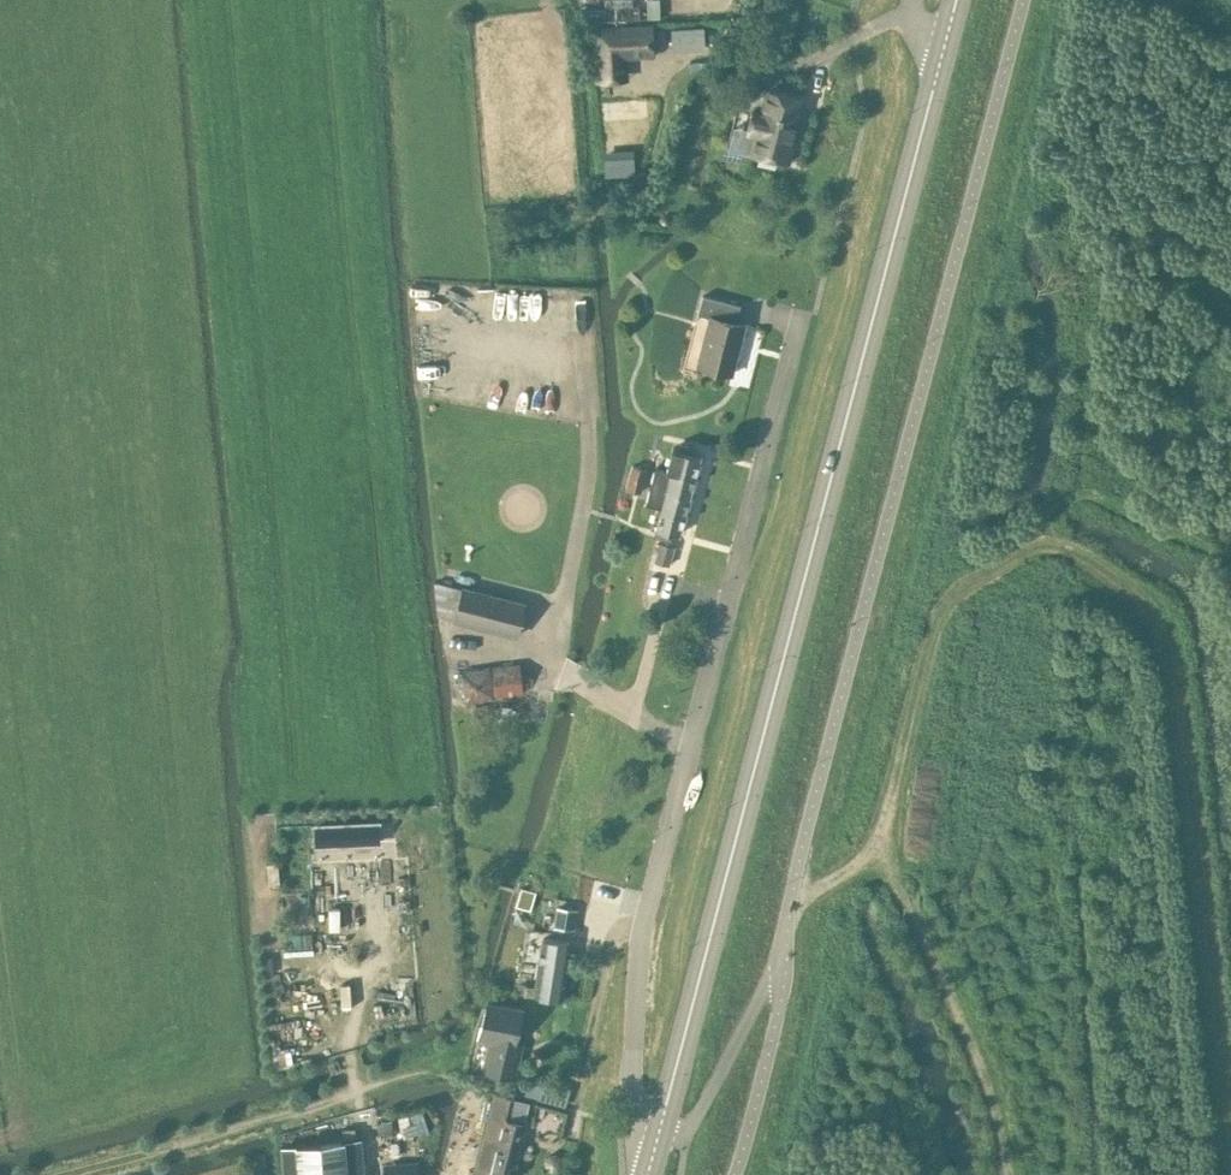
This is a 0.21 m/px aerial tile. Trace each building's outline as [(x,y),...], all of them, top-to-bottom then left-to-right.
[(582,11),(582,22),(641,19),(640,8),(634,8),(633,0),(607,0),(607,9),(582,11)] [(595,82),(617,81),(616,47),(653,45),(652,23),(592,26),(595,82)] [(803,98),(768,89),(751,150),(791,161),(804,114),(799,112),(803,98)] [(744,304),(706,295),(701,314),(713,317),(700,365),(735,374),(748,325),(739,322),(744,304)] [(657,466),(652,483),(693,494),(703,455),(695,453),(679,449),(675,448),(670,469),(668,469),(657,466)] [(635,468),(632,478),(647,482),(650,472),(635,468)] [(632,478),(630,489),(645,492),(647,482),(632,478)] [(652,483),(647,503),(659,506),(660,507),(656,525),(658,525),(663,527),(675,530),(683,532),(693,494),(652,483)] [(675,546),(660,542),(655,560),(670,564),(675,546)] [(354,820),(294,824),(296,843),(356,839),(354,820)] [(555,919),(554,925),(574,928),(577,911),(578,908),(563,905),(558,904),(555,919)] [(537,979),(535,994),(562,996),(566,960),(554,959),(555,946),(538,944),(537,955),(524,953),(522,977),(537,979)] [(524,1007),(488,998),(479,1034),(492,1037),(484,1069),(508,1074),(524,1007)] [(472,1174),(512,1174),(520,1144),(517,1144),(522,1122),(502,1117),(501,1117),(507,1096),(493,1092),(472,1174)] [(296,1145),(299,1174),(347,1174),(344,1141),(296,1145)] [(544,1158),(544,1165),(549,1171),(556,1171),(561,1166),(562,1159),(557,1154),(550,1153),(544,1158)]
